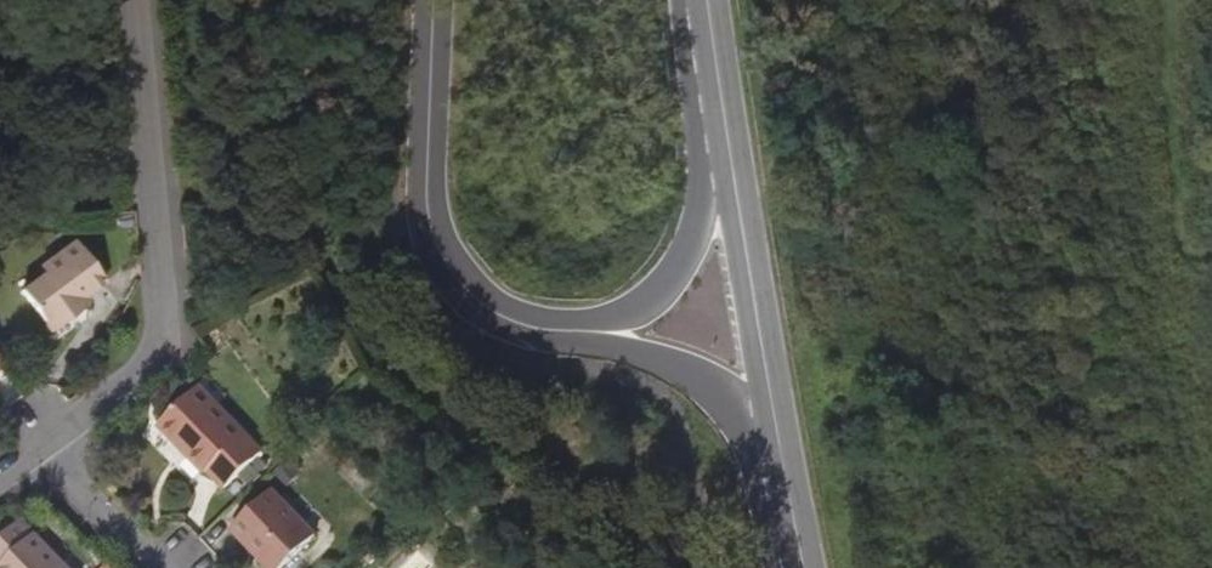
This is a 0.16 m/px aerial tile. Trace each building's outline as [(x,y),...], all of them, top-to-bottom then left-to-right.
[(51,327),(79,309),(74,302),(84,295),(106,280),(78,240),(42,265),(45,271),(22,287),(51,327)] [(88,302),(84,295),(74,302),(79,309),(88,302)] [(211,472),(228,489),(264,453),(201,388),(162,425),(208,474),(211,472)] [(276,567),(285,567),(318,535),(274,490),(234,530),(247,542),(251,543),(276,567)] [(22,523),(0,543),(0,567),(66,567),(22,523)]
